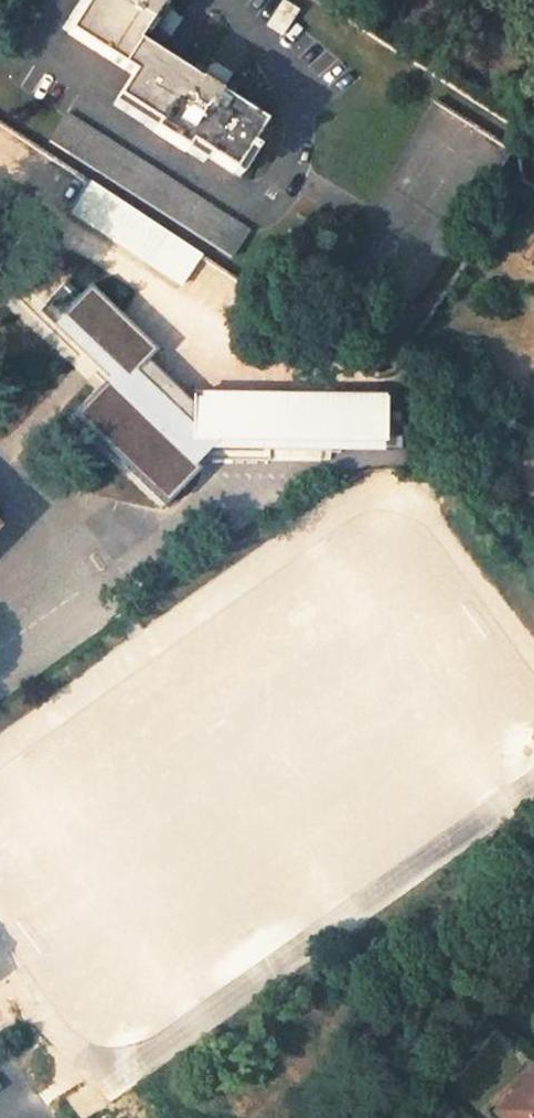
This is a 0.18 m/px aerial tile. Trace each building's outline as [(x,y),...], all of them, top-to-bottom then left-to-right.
[(146,24),(155,30),(168,11),(159,5),(162,0),(87,0),(64,35),(130,77),(114,101),(154,128),(152,132),(183,153),(187,148),(231,177),(263,128),(218,98),(224,89),(206,77),(199,86),(134,43),(146,24)] [(282,39),(298,17),(284,8),(269,31),(282,39)] [(247,234),(65,117),(47,145),(230,261),(247,234)] [(73,216),(91,188),(45,157),(13,206),(52,231),(65,211),(73,216)] [(73,216),(184,289),(203,262),(91,188),(73,216)] [(28,295),(158,429),(185,394),(51,273),(28,295)] [(184,446),(374,443),(380,401),(186,402),(184,446)] [(495,1117),(497,1117),(533,1117),(533,1081),(495,1117)]
